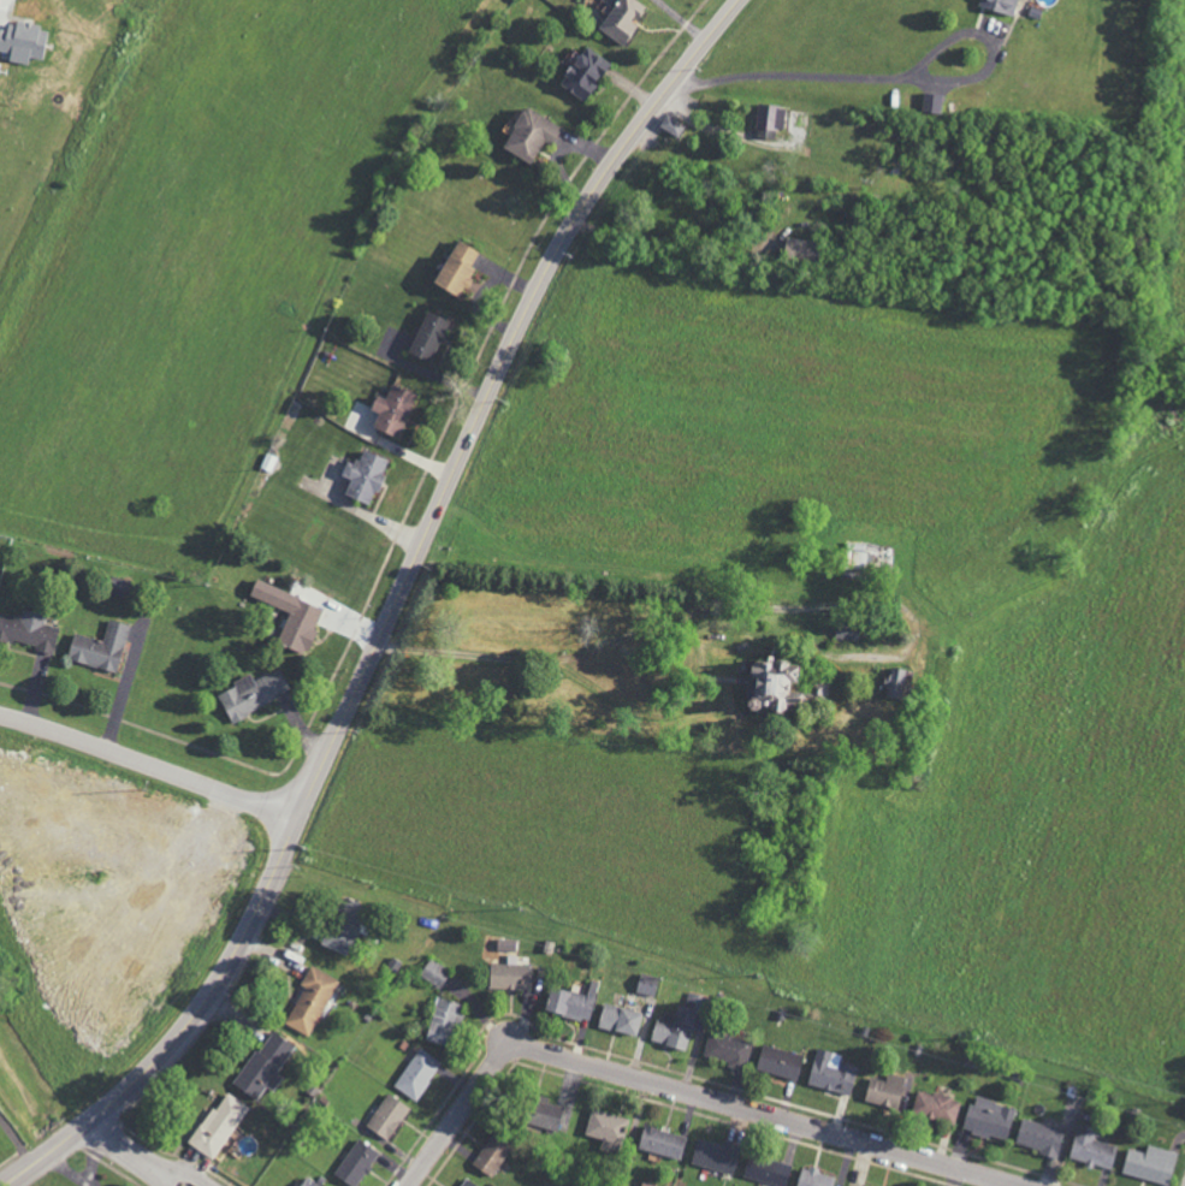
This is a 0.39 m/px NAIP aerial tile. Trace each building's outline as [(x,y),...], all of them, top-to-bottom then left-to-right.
[(637,23),(636,22),(645,6),(635,0),(615,0),(597,31),(623,46),(637,23)] [(1013,17),(1018,0),(979,0),(978,7),(1013,17)] [(558,85),(584,102),(608,62),(582,46),(558,85)] [(941,95),(923,94),(922,114),(941,114),(941,95)] [(561,127),(523,106),(500,148),(530,165),(542,142),(551,146),(561,127)] [(784,129),(784,107),(757,106),(757,138),(775,139),(776,129),(784,129)] [(658,127),(678,139),(686,126),(666,114),(658,127)] [(813,242),(784,238),(781,261),(810,265),(813,242)] [(480,254),(455,240),(429,284),(455,298),(480,254)] [(407,354),(430,364),(449,321),(426,311),(407,354)] [(415,395),(390,385),(385,399),(375,395),(369,410),(377,412),(371,429),(399,439),(415,395)] [(388,461),(360,450),(354,465),(345,462),(340,477),(349,480),(343,496),(370,507),(388,461)] [(322,605),(254,579),(248,595),(286,610),(274,641),(304,653),(322,605)] [(53,651),(58,626),(43,623),(45,614),(21,609),(20,616),(0,612),(0,640),(53,651)] [(128,624),(108,619),(103,640),(72,633),(66,659),(117,671),(128,624)] [(835,639),(858,640),(859,623),(836,623),(835,639)] [(749,657),(744,706),(790,711),(792,692),(785,691),(786,680),(793,681),(795,662),(749,657)] [(884,695),(903,698),(907,669),(887,666),(884,695)] [(290,693),(279,668),(253,680),(249,673),(231,681),(233,686),(217,694),(229,720),(290,693)] [(825,679),(810,680),(810,695),(825,694),(825,679)] [(318,943),(341,954),(364,905),(341,895),(318,943)] [(419,974),(439,988),(450,972),(430,958),(419,974)] [(488,988),(531,990),(531,965),(489,964),(488,988)] [(285,1024),(310,1036),(337,979),(309,966),(300,985),(303,986),(285,1024)] [(653,997),(658,978),(640,973),(635,992),(653,997)] [(543,1010),(588,1021),(598,983),(590,981),(587,995),(549,986),(543,1010)] [(650,1040),(685,1050),(701,996),(689,992),(684,1007),(678,1005),(673,1022),(657,1017),(650,1040)] [(462,1004),(435,997),(425,1040),(451,1046),(462,1004)] [(597,1027),(636,1036),(641,1012),(603,1003),(597,1027)] [(234,1084),(257,1100),(268,1085),(274,1089),(283,1076),(277,1072),(295,1046),(272,1030),(234,1084)] [(751,1040),(708,1030),(702,1057),(745,1067),(751,1040)] [(802,1055),(762,1043),(754,1068),(795,1080),(802,1055)] [(415,1101),(442,1063),(419,1047),(393,1086),(415,1101)] [(850,1095),(856,1066),(840,1062),(842,1054),(815,1048),(807,1084),(850,1095)] [(905,1077),(887,1073),(885,1081),(869,1077),(863,1101),(897,1109),(905,1077)] [(911,1112),(954,1124),(961,1101),(918,1089),(911,1112)] [(214,1160),(248,1106),(224,1090),(189,1144),(214,1160)] [(365,1125),(387,1140),(409,1108),(387,1093),(365,1125)] [(558,1130),(561,1105),(548,1103),(549,1097),(528,1093),(523,1124),(558,1130)] [(964,1129),(1006,1141),(1015,1108),(972,1096),(964,1129)] [(584,1134),(601,1139),(599,1149),(617,1154),(627,1118),(591,1108),(584,1134)] [(1062,1127),(1020,1120),(1015,1144),(1041,1148),(1040,1155),(1057,1158),(1062,1127)] [(1069,1159),(1112,1169),(1117,1145),(1094,1140),(1097,1128),(1077,1123),(1069,1159)] [(637,1150),(680,1158),(685,1134),(642,1126),(637,1150)] [(494,1177),(509,1147),(487,1136),(472,1166),(494,1177)] [(379,1153),(358,1138),(333,1174),(351,1185),(355,1185),(379,1153)] [(695,1138),(691,1165),(733,1173),(738,1146),(695,1138)] [(1176,1152),(1147,1144),(1145,1152),(1127,1148),(1121,1173),(1168,1185),(1176,1152)] [(747,1156),(742,1177),(783,1185),(785,1185),(790,1165),(747,1156)] [(834,1174),(800,1167),(796,1185),(831,1185),(834,1174)] [(306,1176),(299,1185),(320,1185),(306,1176)]
